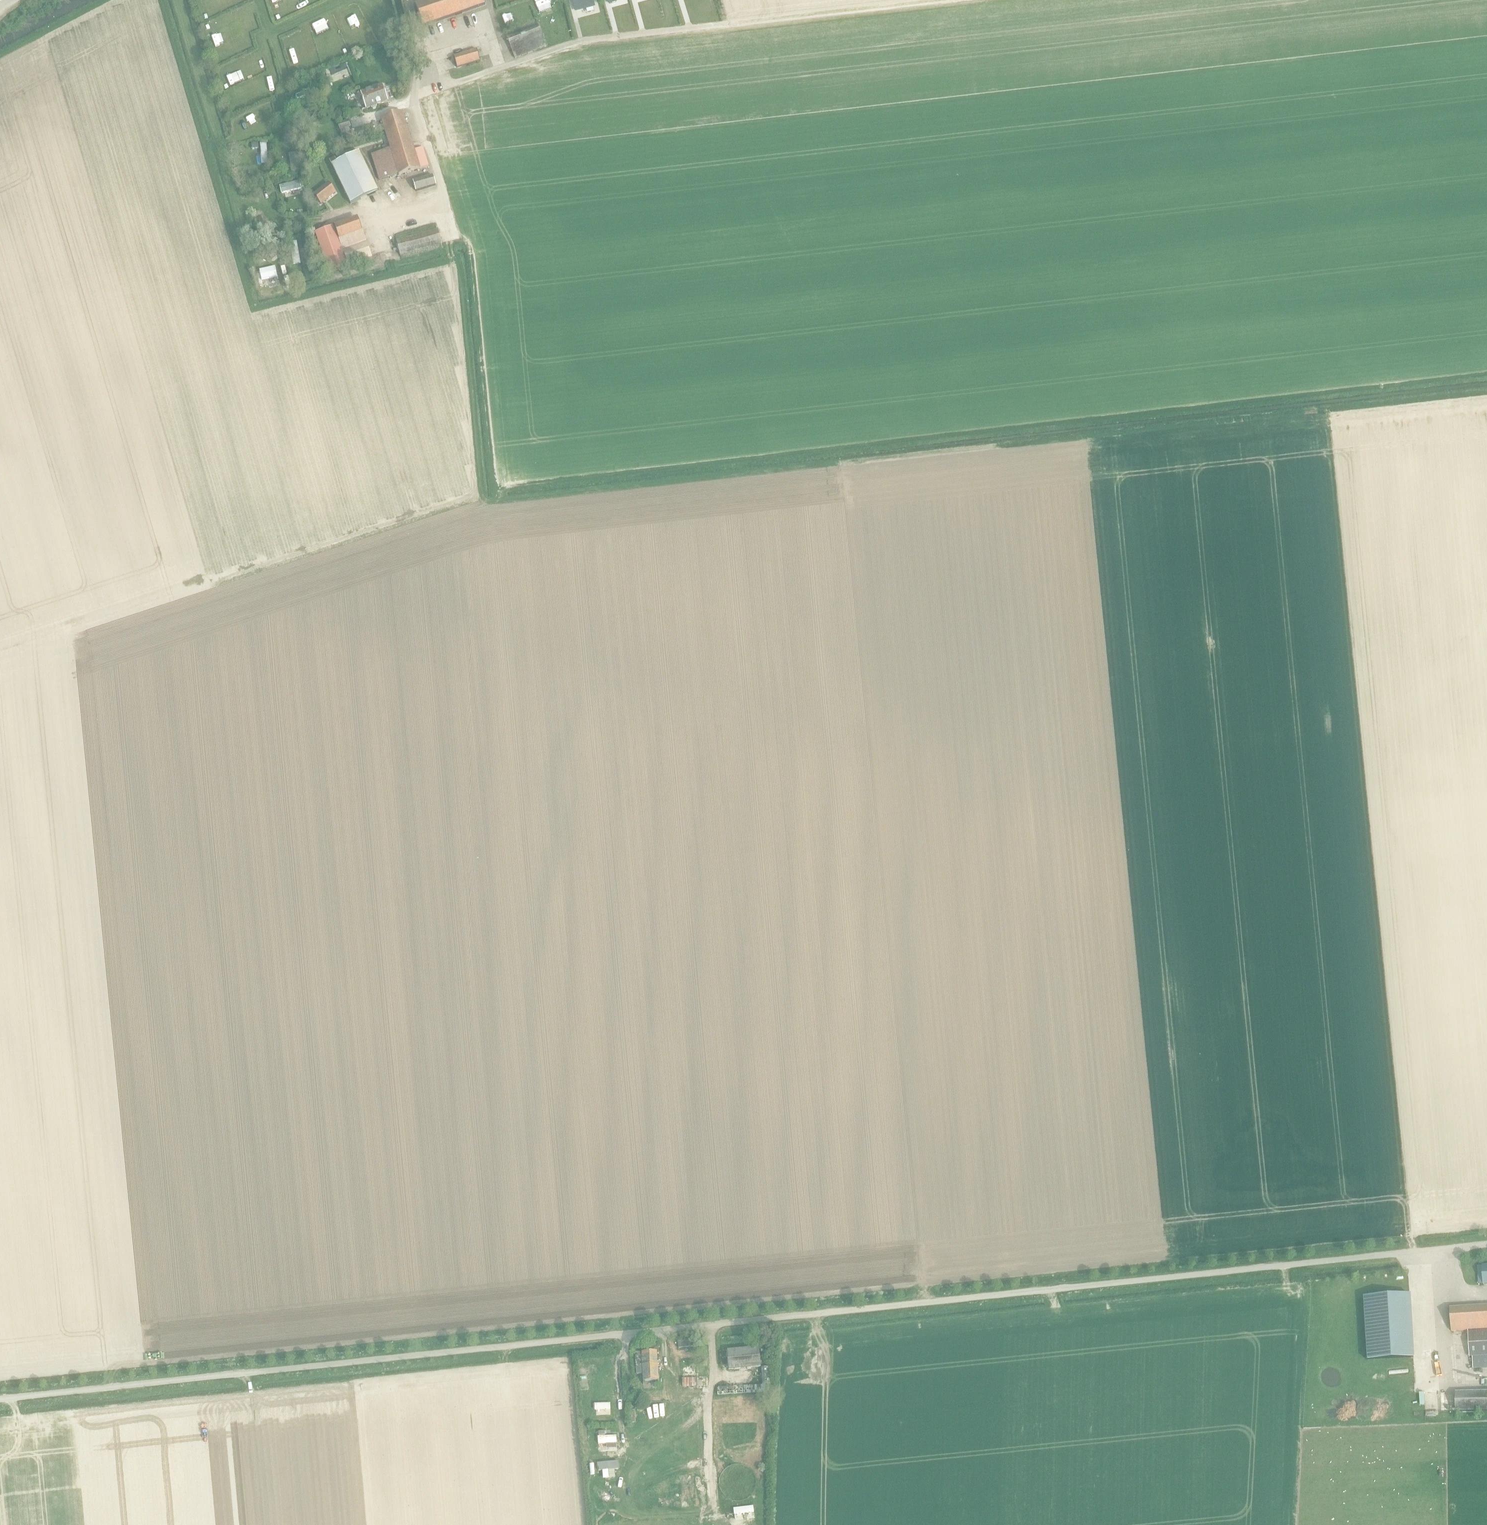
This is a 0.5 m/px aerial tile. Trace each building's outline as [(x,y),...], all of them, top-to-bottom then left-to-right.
[(415,4),(423,26),(486,4),(484,0),(427,0),(415,4)] [(575,10),(594,5),(593,0),(573,0),(575,10)] [(167,19),(159,16),(151,32),(159,36),(163,29),(172,35),(179,22),(169,16),(167,19)] [(555,19),(549,21),(553,35),(560,33),(555,19)] [(506,36),(515,58),(546,46),(538,24),(506,36)] [(311,47),(316,44),(309,31),(304,34),(311,47)] [(465,42),(463,43),(462,41),(452,44),(454,51),(464,48),(464,47),(466,47),(465,42)] [(457,68),(480,62),(476,49),(464,52),(463,49),(451,53),(452,56),(453,56),(457,68)] [(252,77),(256,87),(263,84),(259,73),(252,77)] [(361,93),(366,109),(388,101),(383,85),(361,93)] [(423,148),(414,150),(402,112),(381,119),(390,148),(371,154),(379,180),(398,174),(399,176),(428,166),(423,148)] [(200,120),(192,116),(185,133),(194,136),(197,130),(207,135),(213,121),(202,116),(200,120)] [(347,121),(338,124),(342,137),(352,134),(347,121)] [(269,164),(267,143),(260,144),(262,164),(269,164)] [(289,154),(292,171),(300,170),(297,152),(289,154)] [(359,152),(332,165),(350,204),(378,191),(359,152)] [(413,181),(416,191),(436,185),(433,175),(413,181)] [(280,185),(282,193),(302,188),(300,180),(280,185)] [(326,182),(311,194),(320,206),(336,194),(326,182)] [(356,218),(313,235),(329,276),(372,259),(356,218)] [(396,240),(400,254),(442,243),(438,229),(396,240)] [(259,270),(262,281),(278,277),(275,266),(259,270)] [(1478,1266),(1479,1284),(1486,1284),(1486,1265),(1478,1266)] [(1456,1299),(1469,1299),(1469,1289),(1456,1289),(1456,1299)] [(1409,1294),(1363,1297),(1367,1360),(1413,1357),(1409,1294)] [(1450,1308),(1451,1331),(1469,1330),(1471,1354),(1486,1353),(1486,1306),(1450,1308)] [(692,1340),(678,1342),(679,1348),(693,1347),(692,1340)] [(759,1347),(727,1350),(729,1370),(761,1367),(759,1347)] [(644,1381),(658,1380),(658,1352),(637,1351),(637,1375),(644,1375),(644,1381)] [(717,1386),(717,1394),(770,1392),(769,1366),(762,1366),(762,1385),(717,1386)] [(696,1378),(683,1378),(683,1387),(696,1387),(696,1378)] [(1456,1393),(1457,1411),(1486,1410),(1486,1392),(1456,1393)] [(650,1409),(659,1409),(659,1401),(651,1401),(650,1409)]
